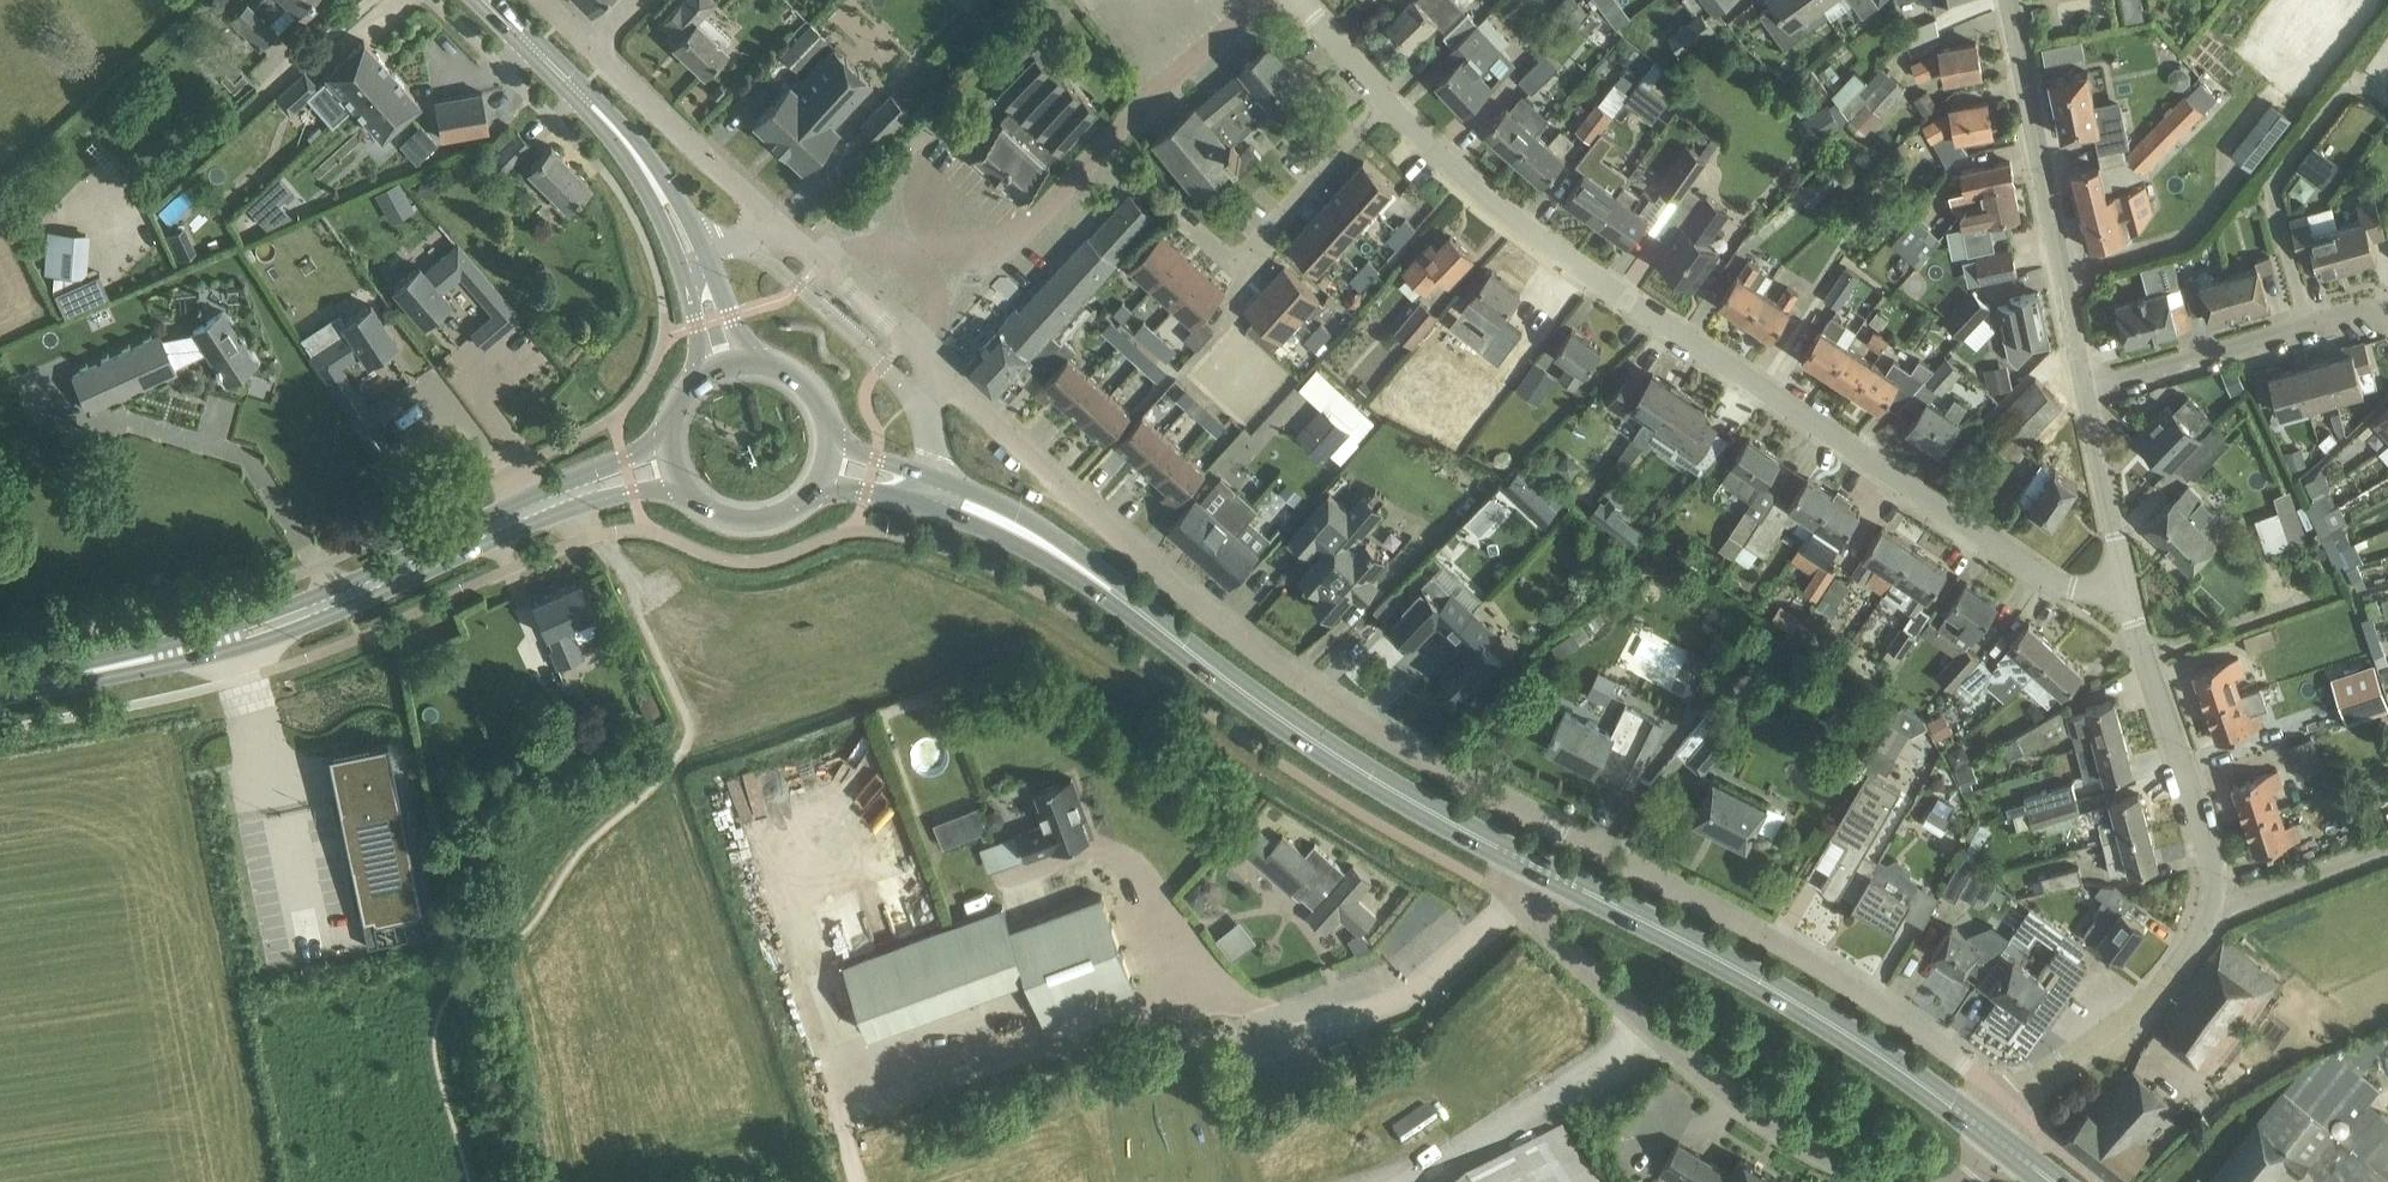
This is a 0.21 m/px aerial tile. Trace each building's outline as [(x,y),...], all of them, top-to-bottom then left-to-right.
[(253,6),(248,1),(232,18),(260,45),(276,29),(269,22),(290,1),(298,8),(306,0),(259,0),(253,6)] [(591,9),(601,0),(582,0),(591,9)] [(663,21),(680,37),(674,44),(704,72),(727,47),(699,21),(716,1),(715,0),(684,0),(681,3),(681,2),(663,21)] [(1388,24),(1410,47),(1437,21),(1445,29),(1466,8),(1458,0),(1413,0),(1388,24)] [(1640,5),(1636,0),(1611,0),(1604,5),(1618,23),(1640,5)] [(1694,11),(1709,0),(1686,0),(1694,11)] [(1821,0),(1776,0),(1776,1),(1761,12),(1786,47),(1831,14),(1825,6),(1821,0)] [(1864,15),(1880,4),(1877,0),(1853,0),(1864,15)] [(1703,11),(1670,36),(1683,54),(1716,29),(1703,11)] [(1468,13),(1445,35),(1454,45),(1455,45),(1478,24),(1468,13)] [(811,24),(782,54),(798,69),(826,39),(811,24)] [(1439,81),(1465,109),(1514,63),(1502,49),(1478,24),(1455,45),(1451,48),(1462,59),(1439,81)] [(1907,45),(1913,62),(1919,78),(1944,69),(1946,80),(1981,73),(1975,42),(1940,48),(1937,32),(1907,45)] [(1016,108),(1061,149),(1063,150),(1100,109),(1052,65),(1054,53),(1049,43),(1042,39),(1034,37),(1026,39),(1020,43),(1016,49),(1015,56),(1016,62),(1020,69),(999,92),(1016,108)] [(321,88),(309,98),(333,125),(354,105),(392,71),(364,40),(326,74),(329,76),(318,85),(321,88)] [(2072,41),(2043,47),(2046,62),(2075,56),(2072,41)] [(1196,105),(1156,139),(1199,190),(1227,168),(1239,157),(1230,146),(1305,82),(1272,42),(1242,66),(1244,69),(1198,107),(1196,105)] [(756,121),(802,165),(837,129),(832,124),(872,81),(835,46),(794,89),(790,84),(756,121)] [(1547,51),(1520,77),(1534,91),(1560,65),(1547,51)] [(1833,93),(1844,107),(1868,82),(1855,69),(1833,93)] [(1880,69),(1868,82),(1844,107),(1853,120),(1848,125),(1861,137),(1879,118),(1877,116),(1902,89),(1880,69)] [(318,85),(305,70),(275,97),(291,115),(309,98),(321,88),(318,85)] [(392,71),(354,105),(382,136),(420,102),(392,71)] [(2110,153),(2113,165),(2125,152),(2124,146),(2131,145),(2122,99),(2091,106),(2083,72),(2051,77),(2063,135),(2095,129),(2101,156),(2110,153)] [(1641,80),(1627,99),(1653,120),(1668,100),(1641,80)] [(1915,97),(1926,114),(1939,106),(1928,89),(1915,97)] [(435,100),(442,138),(489,129),(482,91),(435,100)] [(861,124),(879,141),(909,111),(892,94),(861,124)] [(1486,130),(1515,156),(1537,131),(1522,117),(1534,104),(1522,94),(1511,107),(1508,105),(1486,130)] [(2099,163),(2106,191),(2146,173),(2144,171),(2202,112),(2184,95),(2132,148),(2126,155),(2125,152),(2113,165),(2110,153),(2101,156),(2102,162),(2099,163)] [(1927,124),(1948,165),(1948,167),(1957,155),(1968,153),(1965,136),(1994,131),(1988,100),(1953,106),(1953,109),(1927,124)] [(1599,103),(1598,102),(1591,109),(1576,127),(1591,140),(1613,115),(1599,103)] [(2272,102),(2245,135),(2264,150),(2291,117),(2272,102)] [(1826,103),(1801,116),(1811,137),(1837,124),(1826,103)] [(1049,161),(1061,149),(1016,108),(1005,121),(1004,120),(974,153),(1021,196),(1051,163),(1049,161)] [(427,153),(438,143),(422,124),(411,134),(427,153)] [(1537,131),(1515,156),(1544,181),(1566,156),(1563,153),(1575,140),(1569,135),(1564,130),(1552,144),(1537,131)] [(491,158),(505,172),(532,145),(518,131),(491,158)] [(1658,185),(1678,199),(1707,158),(1687,144),(1658,185)] [(554,202),(564,212),(591,183),(552,145),(529,168),(559,197),(554,202)] [(2299,167),(2323,186),(2339,164),(2315,146),(2299,167)] [(1239,157),(1227,168),(1236,179),(1260,159),(1250,148),(1239,157)] [(1567,198),(1599,220),(1625,183),(1628,178),(1599,158),(1589,173),(1586,170),(1567,198)] [(1365,160),(1346,181),(1375,208),(1394,187),(1365,160)] [(1954,207),(1959,206),(1984,200),(1985,200),(1982,187),(1993,185),(1993,181),(1999,180),(1999,184),(2013,181),(2015,180),(2011,160),(1962,171),(1966,189),(1951,193),(1954,207)] [(2107,194),(2106,191),(2099,163),(2069,171),(2088,246),(2128,236),(2128,234),(2154,210),(2149,182),(2144,183),(2145,185),(2107,194)] [(417,192),(429,197),(435,183),(423,178),(417,192)] [(371,192),(384,220),(412,207),(398,179),(371,192)] [(2021,215),(2013,181),(1999,184),(1999,180),(1993,181),(1993,185),(1982,187),(1985,200),(1984,200),(1959,206),(1969,253),(1997,247),(1991,222),(2021,215)] [(1346,181),(1327,202),(1356,228),(1375,208),(1346,181)] [(1625,183),(1599,220),(1630,242),(1644,223),(1649,214),(1646,212),(1656,198),(1644,190),(1641,194),(1625,183)] [(1660,260),(1663,263),(1666,269),(1671,273),(1678,273),(1694,284),(1719,249),(1706,240),(1715,228),(1710,224),(1723,205),(1708,194),(1706,197),(1689,185),(1668,215),(1684,226),(1660,260)] [(266,189),(248,206),(266,226),(289,215),(279,204),(266,189)] [(1820,202),(1831,214),(1842,205),(1830,192),(1820,202)] [(1017,308),(968,363),(998,391),(1000,389),(1010,399),(1095,305),(1086,295),(1117,261),(1116,260),(1156,216),(1132,194),(1092,238),(1089,236),(1021,311),(1017,308)] [(2362,217),(2337,225),(2350,270),(2364,266),(2362,259),(2377,255),(2372,237),(2386,233),(2376,195),(2357,200),(2362,217)] [(2244,200),(2247,212),(2259,208),(2256,197),(2244,200)] [(1849,210),(1863,224),(1874,214),(1861,199),(1849,210)] [(1327,202),(1308,223),(1337,249),(1356,228),(1327,202)] [(2337,225),(2332,208),(2291,219),(2302,257),(2316,253),(2320,271),(2336,266),(2338,273),(2350,270),(2337,225)] [(1896,240),(1920,261),(1941,237),(1917,216),(1896,240)] [(1416,227),(1407,218),(1398,228),(1407,237),(1416,227)] [(1337,249),(1308,223),(1289,243),(1319,270),(1337,249)] [(163,235),(176,258),(190,250),(177,228),(163,235)] [(1407,237),(1398,228),(1389,238),(1398,247),(1407,237)] [(48,230),(45,273),(88,276),(90,233),(48,230)] [(1130,268),(1152,288),(1184,252),(1163,233),(1130,268)] [(1405,269),(1426,290),(1442,273),(1450,281),(1474,255),(1452,234),(1439,247),(1432,241),(1405,269)] [(478,328),(490,341),(520,315),(458,244),(426,272),(420,265),(394,287),(422,319),(430,312),(433,316),(451,301),(441,290),(461,273),(496,313),(478,328)] [(2014,248),(1978,256),(1980,268),(1983,280),(2019,272),(2014,248)] [(1152,288),(1173,307),(1205,272),(1184,252),(1152,288)] [(2258,266),(2230,274),(2240,313),(2270,305),(2260,272),(2274,268),(2270,254),(2256,258),(2258,266)] [(1380,267),(1369,258),(1360,268),(1370,277),(1380,267)] [(1720,302),(1746,319),(1764,291),(1751,283),(1761,268),(1750,261),(1740,275),(1738,274),(1720,302)] [(1285,266),(1266,287),(1305,323),(1318,309),(1327,318),(1337,306),(1327,297),(1324,301),(1285,266)] [(1825,298),(1839,307),(1861,275),(1848,266),(1825,298)] [(1370,277),(1360,268),(1351,278),(1361,287),(1370,277)] [(1474,295),(1465,307),(1478,317),(1487,306),(1502,317),(1507,311),(1521,292),(1493,270),(1473,295),(1474,295)] [(1205,272),(1173,307),(1194,327),(1227,291),(1205,272)] [(2206,272),(2185,278),(2194,313),(2208,309),(2212,321),(2240,313),(2230,274),(2212,279),(2211,275),(2206,272)] [(1764,291),(1746,319),(1773,336),(1791,309),(1790,308),(1799,293),(1788,286),(1779,301),(1764,291)] [(1301,320),(1266,287),(1246,309),(1282,341),(1301,320)] [(1946,319),(1962,334),(1990,305),(1974,290),(1946,319)] [(2118,303),(2129,343),(2179,330),(2178,329),(2192,325),(2186,300),(2171,304),(2167,290),(2118,303)] [(2010,356),(2018,363),(2033,346),(2050,343),(2039,291),(2010,297),(2011,302),(1999,305),(2010,356)] [(1422,300),(1396,329),(1415,345),(1440,316),(1422,300)] [(1114,312),(1120,317),(1123,320),(1132,310),(1123,302),(1114,312)] [(362,350),(370,362),(389,350),(386,346),(395,340),(372,304),(343,323),(348,330),(312,354),(364,432),(378,423),(340,365),(362,350)] [(194,331),(165,345),(175,366),(207,351),(218,366),(216,368),(219,372),(221,371),(227,380),(226,381),(227,382),(256,362),(222,311),(196,326),(193,328),(194,331)] [(1803,357),(1828,373),(1848,345),(1834,336),(1844,321),(1833,314),(1823,329),(1822,328),(1803,357)] [(1484,350),(1499,362),(1522,331),(1507,320),(1484,350)] [(1112,321),(1104,330),(1114,340),(1123,330),(1112,321)] [(1144,321),(1135,331),(1144,339),(1153,329),(1144,321)] [(1322,323),(1314,331),(1323,340),(1332,331),(1322,323)] [(1561,377),(1576,386),(1586,372),(1603,348),(1573,328),(1557,352),(1572,362),(1561,377)] [(1153,329),(1144,339),(1168,360),(1177,350),(1153,329)] [(1889,339),(1878,331),(1875,329),(1867,341),(1881,351),(1889,339)] [(1314,331),(1306,340),(1320,353),(1329,345),(1323,340),(1314,331)] [(160,333),(72,372),(89,410),(177,370),(175,366),(165,345),(160,333)] [(2342,354),(2326,359),(2337,397),(2365,389),(2361,375),(2374,371),(2366,340),(2340,347),(2342,354)] [(1137,343),(1129,353),(1138,361),(1147,352),(1137,343)] [(1828,373),(1855,391),(1874,362),(1848,345),(1828,373)] [(1147,352),(1138,361),(1149,371),(1158,362),(1147,352)] [(1947,354),(1924,379),(1941,394),(1963,369),(1947,354)] [(1054,394),(1064,403),(1090,374),(1070,355),(1037,391),(1047,401),(1054,394)] [(2296,360),(2297,367),(2298,367),(2309,405),(2337,397),(2326,359),(2310,363),(2308,356),(2296,360)] [(1874,362),(1855,391),(1881,408),(1900,381),(1913,390),(1912,392),(1913,393),(1923,378),(1895,359),(1887,371),(1874,362)] [(1519,388),(1529,396),(1549,369),(1539,361),(1519,388)] [(2008,364),(1985,369),(1991,392),(2013,387),(2008,364)] [(2298,367),(2297,367),(2282,371),(2280,364),(2255,371),(2263,401),(2276,397),(2280,413),(2309,405),(2298,367)] [(2236,366),(2223,371),(2233,394),(2246,388),(2236,366)] [(1659,422),(1664,416),(1680,391),(1653,373),(1647,383),(1631,372),(1618,392),(1611,403),(1628,414),(1635,405),(1648,414),(1633,437),(1645,444),(1659,422)] [(1064,403),(1085,422),(1111,393),(1090,374),(1064,403)] [(1986,429),(2013,455),(2064,404),(2036,377),(1986,429)] [(1197,397),(1187,387),(1178,398),(1188,407),(1197,397)] [(1680,391),(1664,416),(1659,422),(1684,439),(1679,448),(1696,460),(1703,450),(1717,429),(1701,419),(1707,409),(1680,391)] [(1322,404),(1297,433),(1327,459),(1350,432),(1358,439),(1376,419),(1346,392),(1343,395),(1339,392),(1326,407),(1322,404)] [(1111,393),(1085,422),(1106,441),(1132,412),(1111,393)] [(2138,436),(2170,468),(2216,422),(2188,395),(2174,410),(2168,404),(2138,436)] [(1909,427),(1941,448),(1960,420),(1958,419),(1968,405),(1956,397),(1946,411),(1928,399),(1909,427)] [(1206,405),(1197,415),(1206,423),(1215,413),(1206,405)] [(2387,430),(2387,406),(2376,417),(2387,430)] [(1118,442),(1138,461),(1165,432),(1144,413),(1118,442)] [(1215,413),(1206,423),(1219,435),(1228,425),(1215,413)] [(2331,430),(2320,440),(2327,448),(2338,438),(2331,430)] [(1138,461),(1159,480),(1186,451),(1165,432),(1138,461)] [(1608,475),(1615,480),(1645,444),(1633,437),(1608,475)] [(1720,548),(1733,556),(1734,554),(1777,496),(1780,492),(1765,482),(1781,458),(1750,437),(1734,461),(1735,462),(1724,479),(1738,487),(1754,498),(1720,548)] [(2303,446),(2285,451),(2290,468),(2307,464),(2303,446)] [(1186,451),(1159,480),(1169,489),(1163,496),(1174,506),(1207,470),(1186,451)] [(2017,499),(2053,523),(2079,485),(2057,470),(2056,470),(2042,461),(2017,499)] [(2313,494),(2332,485),(2322,466),(2315,476),(2306,480),(2313,494)] [(1253,497),(1272,514),(1296,486),(1277,470),(1253,497)] [(1518,472),(1503,488),(1542,525),(1557,509),(1518,472)] [(1777,496),(1734,554),(1750,565),(1759,551),(1764,554),(1786,522),(1794,527),(1803,514),(1815,522),(1834,493),(1809,476),(1790,505),(1777,496)] [(1198,498),(1170,528),(1232,584),(1272,538),(1249,518),(1257,509),(1222,477),(1201,501),(1198,498)] [(2148,526),(2190,568),(2217,541),(2213,537),(2228,520),(2216,509),(2215,510),(2204,499),(2205,498),(2190,484),(2148,526)] [(2263,552),(2306,538),(2290,487),(2270,493),(2275,509),(2252,516),(2263,552)] [(2331,491),(2307,503),(2314,516),(2336,504),(2337,504),(2331,491)] [(1303,573),(1323,591),(1315,599),(1333,615),(1355,590),(1363,597),(1379,580),(1375,577),(1390,560),(1361,533),(1382,509),(1364,493),(1350,509),(1330,492),(1302,524),(1287,542),(1288,543),(1293,536),(1311,551),(1315,545),(1322,552),(1303,573)] [(1861,511),(1834,493),(1815,522),(1801,543),(1826,560),(1841,538),(1842,539),(1861,511)] [(1602,499),(1591,513),(1632,547),(1643,532),(1602,499)] [(2336,504),(2314,516),(2323,534),(2343,524),(2346,523),(2336,504)] [(2353,542),(2343,524),(2323,534),(2331,552),(2353,542)] [(1878,563),(1897,576),(1916,548),(1883,526),(1864,554),(1866,555),(1854,573),(1866,580),(1878,563)] [(1916,548),(1897,576),(1916,589),(1904,607),(1916,615),(1923,605),(1929,596),(1929,597),(1948,569),(1916,548)] [(2347,561),(2341,548),(2332,553),(2338,566),(2347,561)] [(1810,590),(1813,592),(1810,596),(1815,599),(1835,569),(1824,562),(1815,574),(1806,588),(1810,590)] [(2357,562),(2347,566),(2354,580),(2364,575),(2357,562)] [(1407,611),(1392,626),(1414,647),(1438,622),(1451,634),(1472,611),(1453,593),(1432,574),(1422,585),(1418,589),(1402,606),(1407,611)] [(1824,596),(1838,605),(1850,587),(1836,577),(1824,596)] [(542,597),(533,601),(547,634),(548,633),(554,647),(551,648),(559,667),(585,656),(571,624),(595,613),(580,581),(571,585),(570,584),(542,597)] [(1940,627),(1953,636),(1965,619),(1980,629),(1997,602),(1967,582),(1950,609),(1951,610),(1940,627)] [(2376,597),(2367,601),(2371,614),(2372,613),(2381,610),(2376,597)] [(1472,611),(1451,634),(1463,646),(1439,671),(1461,692),(1476,677),(1481,682),(1497,664),(1501,661),(1483,643),(1494,631),(1472,611)] [(2371,614),(2361,617),(2368,639),(2380,638),(2372,613),(2371,614)] [(1981,658),(1961,680),(1975,692),(1984,682),(1988,685),(1994,679),(2006,679),(2013,671),(2024,682),(2056,647),(2029,622),(2010,644),(2012,646),(1992,668),(1981,658)] [(1901,654),(1915,634),(1905,627),(1902,625),(1888,646),(1890,647),(1901,654)] [(2380,638),(2368,639),(2374,656),(2385,652),(2380,638)] [(1953,688),(1961,680),(1981,658),(1966,644),(1938,675),(1953,688)] [(2083,671),(2056,647),(2024,682),(2049,704),(2062,691),(2064,692),(2083,671)] [(2239,657),(2195,672),(2207,707),(2240,695),(2234,676),(2244,672),(2239,657)] [(2333,677),(2347,720),(2387,706),(2387,701),(2375,663),(2333,677)] [(2287,699),(2313,693),(2307,666),(2280,673),(2287,699)] [(1586,694),(1605,702),(1616,679),(1597,670),(1586,694)] [(631,683),(645,717),(661,711),(647,677),(631,683)] [(2240,695),(2207,707),(2219,740),(2262,725),(2257,709),(2267,706),(2260,689),(2240,695)] [(2072,725),(2078,748),(2124,734),(2115,699),(2092,706),(2087,707),(2088,710),(2069,715),(2072,725)] [(1902,703),(1892,721),(1911,733),(1912,733),(1928,724),(1925,718),(1902,703)] [(1556,730),(1549,744),(1596,768),(1599,763),(1616,771),(1614,775),(1635,786),(1667,724),(1627,704),(1613,734),(1566,710),(1559,724),(1558,723),(1555,729),(1556,730)] [(1943,712),(1928,721),(1938,739),(1953,730),(1943,712)] [(1709,713),(1677,751),(1702,772),(1734,735),(1709,713)] [(2053,713),(2017,735),(2026,750),(2027,751),(2038,744),(2056,734),(2057,729),(2054,725),(2056,718),(2053,713)] [(2124,734),(2078,748),(2086,779),(2105,774),(2106,777),(2134,769),(2124,734)] [(2287,745),(2298,777),(2322,769),(2311,737),(2287,745)] [(388,739),(329,751),(346,837),(350,836),(356,864),(352,864),(363,922),(423,910),(388,739)] [(1963,742),(1947,751),(1956,766),(1972,757),(1963,742)] [(1846,844),(1822,885),(1840,896),(1842,891),(1856,899),(1871,873),(1872,873),(1880,859),(1866,851),(1876,846),(1873,842),(1881,838),(1879,833),(1886,829),(1884,824),(1892,819),(1889,815),(1897,811),(1893,804),(1902,790),(1875,774),(1879,768),(1887,773),(1896,759),(1876,747),(1864,768),(1869,771),(1831,835),(1846,844)] [(1973,764),(1957,770),(1963,785),(1964,785),(1966,790),(1975,787),(1973,781),(1979,779),(1973,764)] [(2234,784),(2245,819),(2279,808),(2273,789),(2283,785),(2278,769),(2234,784)] [(1694,817),(1748,845),(1755,830),(1757,831),(1760,826),(1758,825),(1768,805),(1714,777),(1694,817)] [(1016,832),(1026,859),(1089,836),(1077,804),(1081,802),(1072,778),(1034,792),(1043,814),(1025,821),(1028,828),(1016,832)] [(2008,806),(2010,815),(2076,797),(2072,783),(2025,795),(2027,801),(2008,806)] [(2099,821),(2104,839),(2149,828),(2140,793),(2112,800),(2113,803),(2094,808),(2098,821),(2099,821)] [(1932,806),(1923,822),(1943,833),(1952,818),(1947,815),(1954,803),(1940,795),(1933,807),(1932,806)] [(2007,816),(2006,816),(2010,831),(2046,821),(2080,812),(2076,797),(2074,798),(2010,815),(2007,816)] [(975,804),(930,819),(939,845),(984,830),(975,804)] [(2279,808),(2245,819),(2256,853),(2301,838),(2296,822),(2285,826),(2279,808)] [(1982,823),(1962,857),(1976,867),(1980,859),(1976,856),(1992,828),(1983,823),(1982,823)] [(2149,828),(2104,839),(2109,858),(2108,859),(2112,873),(2130,868),(2131,870),(2159,863),(2149,828)] [(1341,915),(1359,931),(1377,915),(1357,898),(1372,882),(1354,866),(1348,874),(1315,845),(1305,856),(1283,836),(1275,846),(1260,831),(1244,848),(1293,892),(1298,886),(1305,893),(1302,896),(1315,908),(1309,915),(1327,931),(1341,915)] [(2096,842),(2078,846),(2083,866),(2100,861),(2096,842)] [(1872,873),(1871,873),(1856,899),(1853,903),(1895,928),(1912,897),(1908,895),(1918,879),(1912,876),(1911,865),(1896,857),(1888,862),(1881,857),(1880,859),(1872,873)] [(1976,867),(1962,857),(1950,879),(1962,886),(1959,892),(1975,901),(1979,894),(1987,899),(1989,896),(1995,886),(1997,883),(1981,872),(1976,867)] [(2045,890),(2046,892),(2081,882),(2076,864),(2042,874),(2043,876),(2027,880),(2031,893),(2045,890)] [(2096,910),(2100,914),(2084,934),(2099,945),(2102,941),(2123,956),(2146,927),(2125,911),(2134,899),(2115,885),(2109,883),(2104,882),(2097,891),(2105,898),(2096,910)] [(1995,886),(1989,896),(2001,903),(2007,893),(1995,886)] [(844,964),(870,1033),(1028,975),(1044,1020),(1136,986),(1103,894),(1012,928),(1003,905),(844,964)] [(2031,907),(2014,932),(2030,944),(2038,934),(2049,942),(2059,928),(2031,907)] [(1235,918),(1213,936),(1232,959),(1254,941),(1235,918)] [(1947,932),(1933,952),(1943,958),(1939,964),(1954,975),(1958,969),(1965,974),(1976,958),(1989,967),(2001,950),(2009,940),(1994,929),(1983,945),(1952,925),(1947,932)] [(1361,932),(1350,939),(1358,953),(1376,946),(1361,932)] [(2173,1041),(2204,1064),(2210,1057),(2217,1058),(2262,1000),(2278,981),(2226,938),(2214,952),(2213,951),(2164,1019),(2181,1031),(2173,1041)] [(1979,983),(1978,984),(1992,993),(1995,989),(2001,993),(1985,1016),(2010,1034),(2008,1036),(2028,1050),(2039,1035),(2088,967),(2069,953),(2060,947),(2039,976),(2014,959),(2001,950),(1989,967),(1979,983)] [(2367,1060),(2347,1044),(2308,1059),(2284,1089),(2209,1181),(2271,1181),(2289,1159),(2302,1169),(2298,1175),(2307,1165),(2328,1181),(2387,1181),(2387,1116),(2368,1099),(2378,1086),(2359,1070),(2367,1060)] [(2134,1071),(2136,1068),(2133,1067),(2132,1069),(2091,1113),(2088,1111),(2064,1137),(2121,1181),(2136,1164),(2150,1147),(2140,1138),(2171,1102),(2134,1071)] [(2172,1116),(2187,1130),(2202,1116),(2208,1121),(2229,1101),(2207,1081),(2172,1116)] [(1394,1130),(1402,1142),(1438,1118),(1429,1106),(1394,1130)] [(1563,1133),(1489,1181),(1596,1181),(1563,1133)] [(1777,1178),(1742,1156),(1732,1173),(1679,1141),(1661,1172),(1677,1181),(1774,1181),(1777,1178)]
